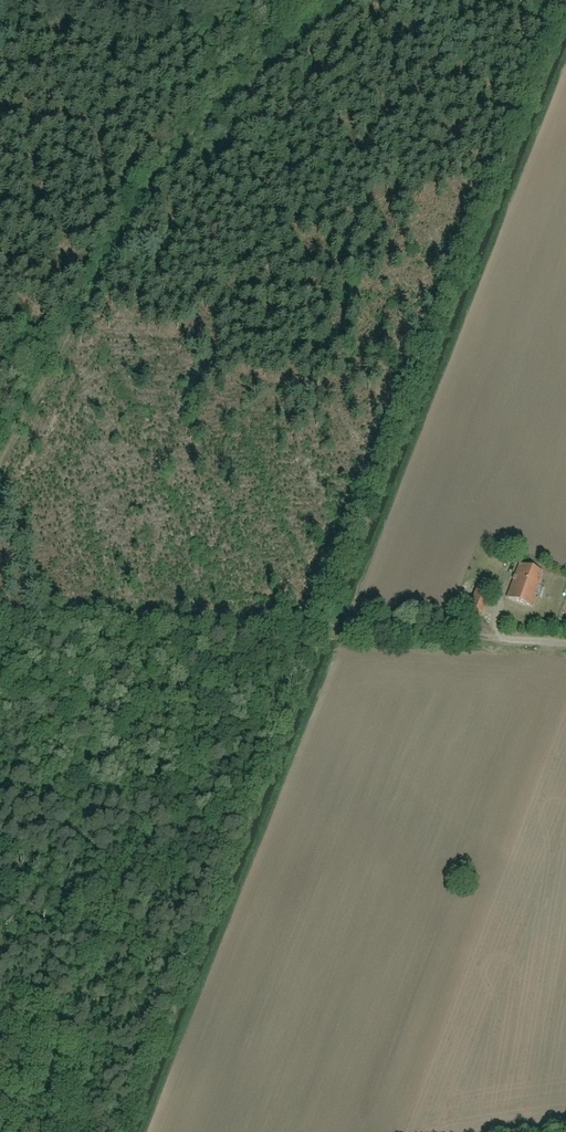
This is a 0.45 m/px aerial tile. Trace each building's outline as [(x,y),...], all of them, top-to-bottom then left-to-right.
[(543,576),(515,565),(500,605),(527,615),(543,576)] [(471,584),(459,611),(479,620),(491,592),(471,584)]
